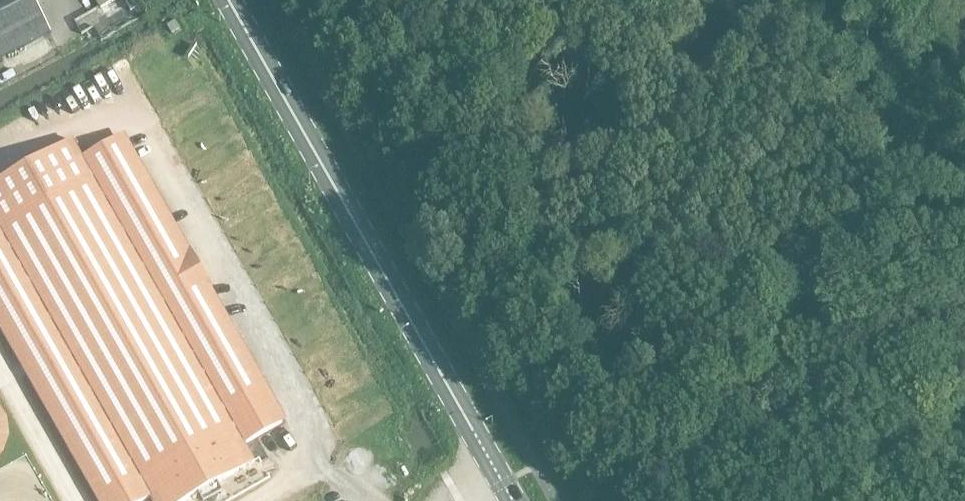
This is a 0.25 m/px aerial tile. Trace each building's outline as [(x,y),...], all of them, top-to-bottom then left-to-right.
[(50,33),(33,0),(0,0),(0,58),(50,33)] [(101,8),(115,0),(96,0),(101,8)] [(130,11),(146,2),(145,0),(124,0),(130,11)] [(185,252),(120,137),(82,159),(72,141),(0,182),(0,322),(101,500),(145,500),(150,498),(151,500),(185,500),(254,462),(244,445),(282,423),(207,290),(210,288),(189,250),(185,252)] [(0,394),(0,467),(4,467),(9,395),(0,394)]
